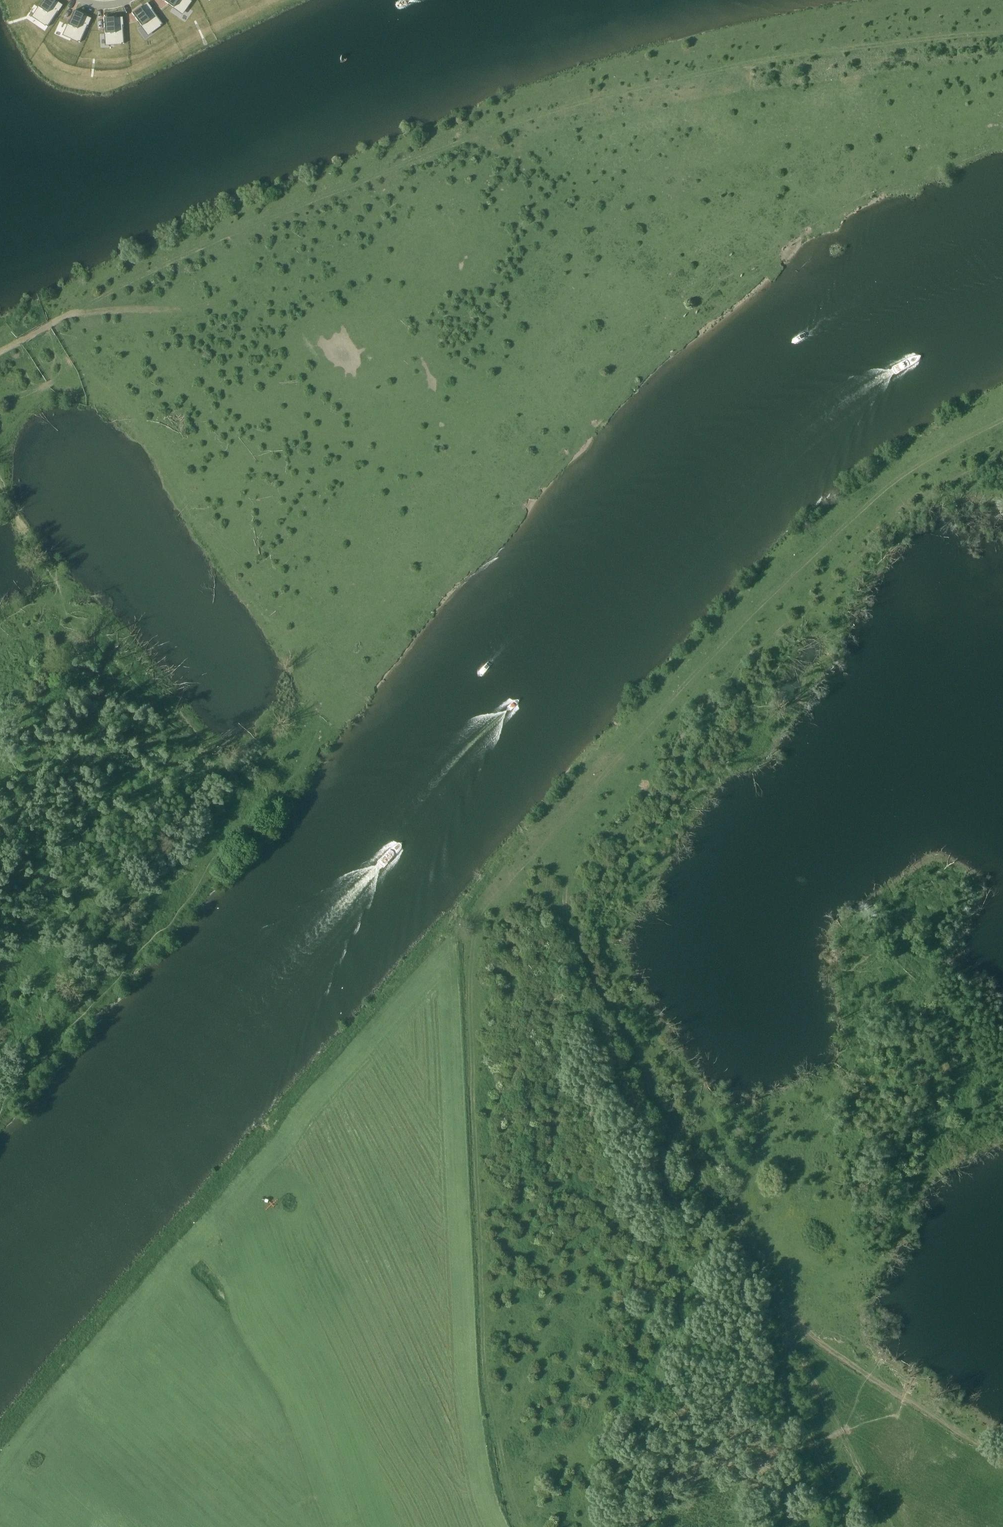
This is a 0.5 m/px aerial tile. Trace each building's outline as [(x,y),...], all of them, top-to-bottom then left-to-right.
[(40,7),(47,11),(40,21),(47,26),(61,6),(54,2),(55,0),(45,0),(40,7)] [(172,8),(177,1),(186,7),(191,0),(160,0),(172,8)] [(139,10),(133,15),(140,25),(147,20),(153,28),(161,22),(148,5),(140,11),(139,10)] [(82,14),(74,11),(68,24),(77,27),(72,39),(81,43),(91,20),(82,17),(82,14)] [(114,17),(105,18),(106,33),(116,32),(117,44),(125,43),(122,19),(114,20),(114,17)]
